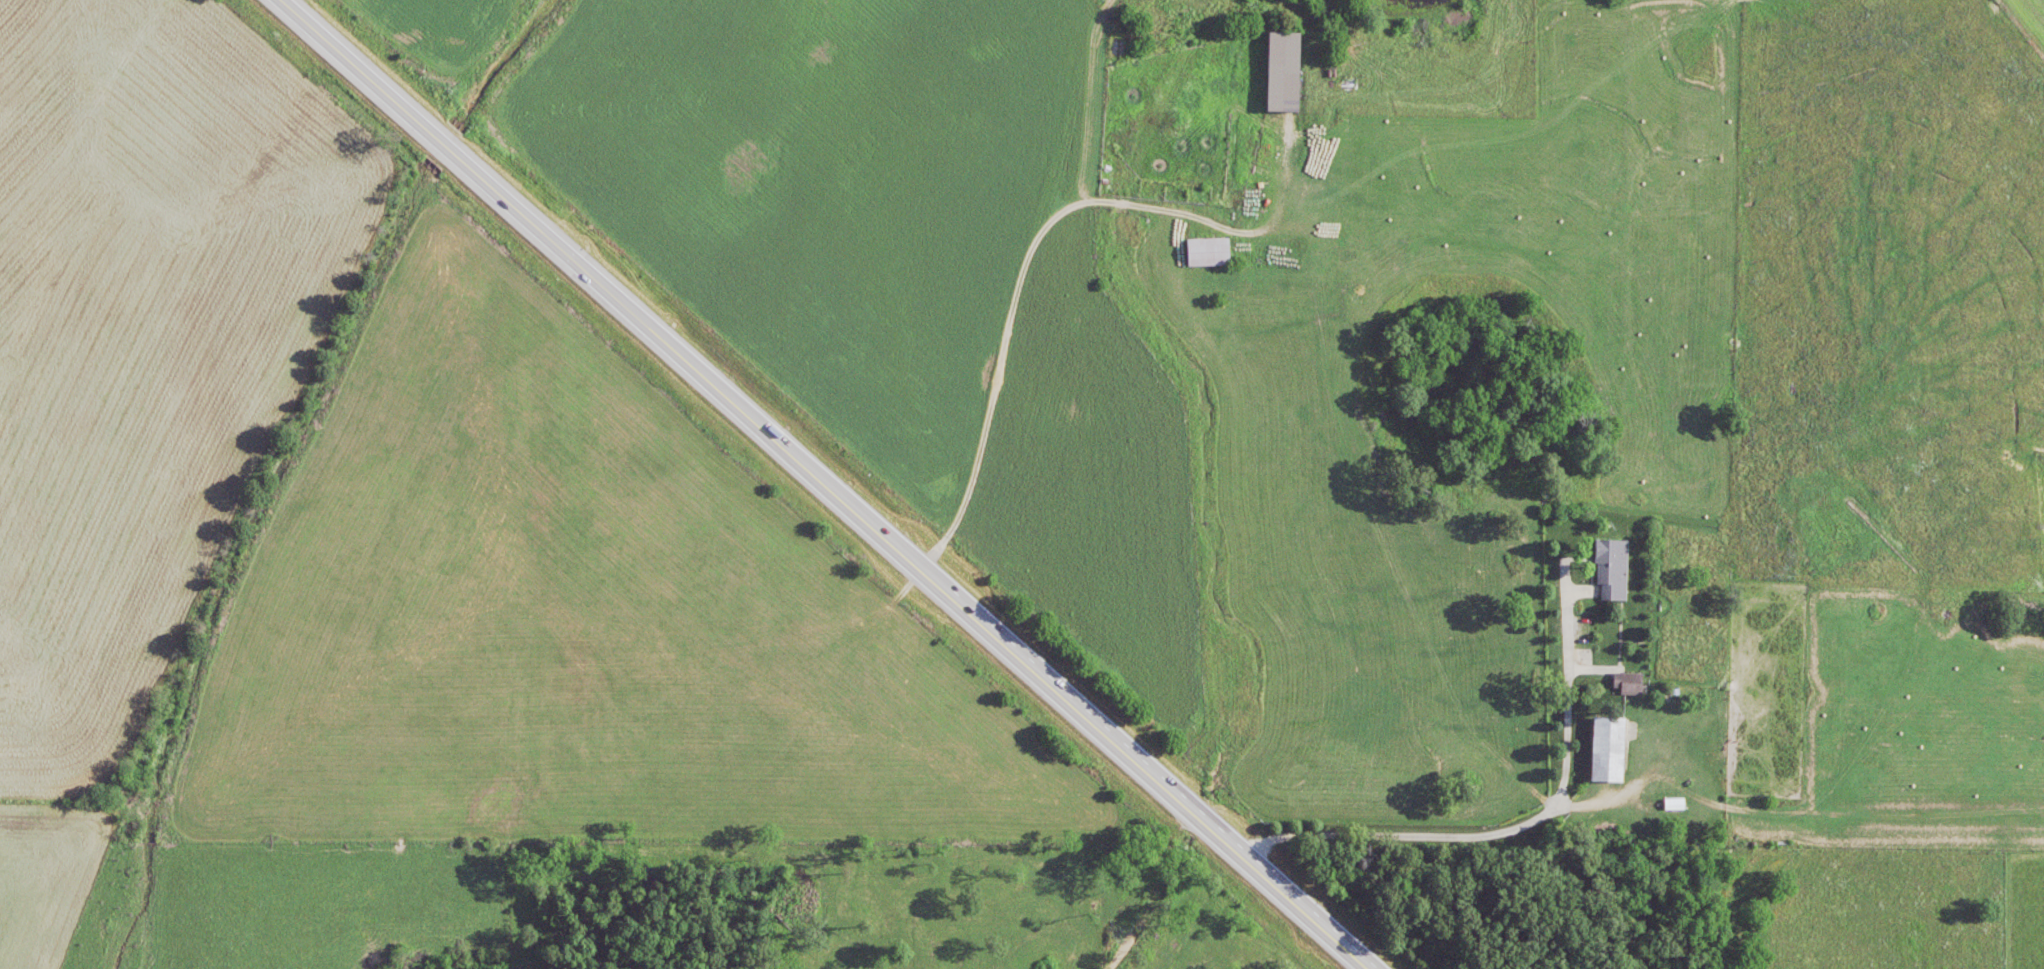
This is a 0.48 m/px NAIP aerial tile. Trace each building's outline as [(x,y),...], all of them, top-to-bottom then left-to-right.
[(1299,116),(1300,37),(1269,37),(1268,115),(1299,116)] [(1187,243),(1187,270),(1229,270),(1229,243),(1187,243)] [(1626,543),(1596,544),(1596,604),(1626,604),(1626,543)] [(1591,785),(1623,786),(1625,721),(1593,720),(1591,785)]
